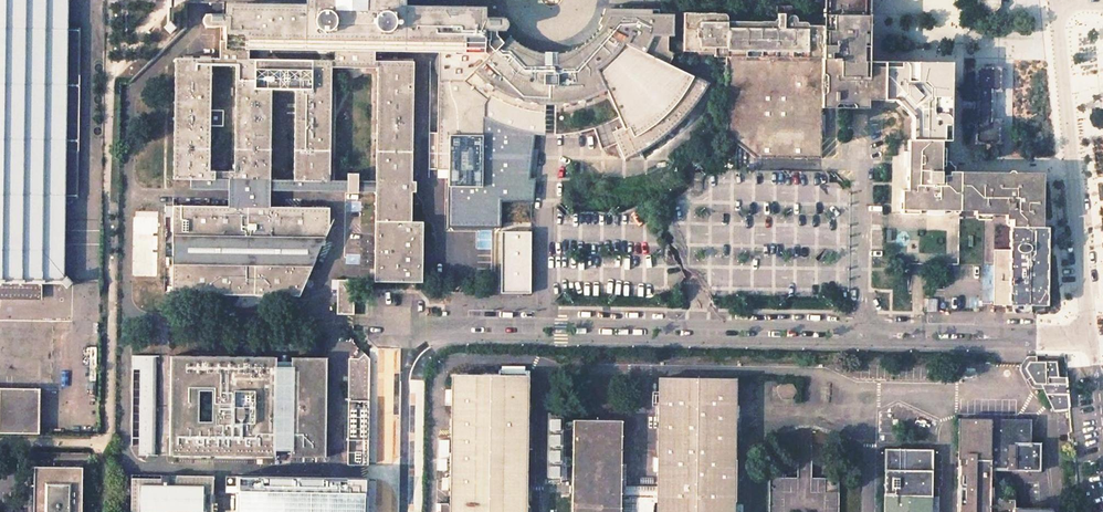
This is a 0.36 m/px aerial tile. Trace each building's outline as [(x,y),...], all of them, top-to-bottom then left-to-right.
[(41,298),(41,285),(42,284),(42,283),(62,283),(66,287),(72,282),(67,276),(63,279),(64,196),(77,196),(79,30),(67,29),(67,0),(0,0),(0,298),(41,298)] [(324,11),(327,11),(329,12),(331,13),(334,13),(334,16),(335,18),(336,20),(337,21),(337,22),(347,23),(347,17),(352,17),(354,13),(358,17),(362,17),(362,23),(371,23),(371,21),(372,20),(373,18),(374,17),(374,14),(377,14),(378,13),(380,12),(382,11),(384,11),(384,0),(324,0),(324,11)] [(832,0),(832,9),(826,14),(823,14),(821,108),(867,108),(867,102),(876,102),(884,102),(884,62),(877,61),(869,62),(869,51),(869,26),(869,15),(863,15),(858,9),(858,0),(832,0)] [(978,6),(985,13),(994,13),(1001,7),(1001,0),(979,0),(978,6)] [(373,39),(401,39),(401,22),(396,22),(396,21),(395,20),(395,19),(394,17),(394,14),(391,14),(390,13),(389,12),(387,12),(384,11),(382,11),(380,12),(378,13),(377,14),(374,14),(374,17),(373,18),(372,20),(371,21),(371,23),(362,23),(362,17),(358,17),(354,13),(352,17),(347,17),(347,23),(337,22),(337,21),(336,20),(335,18),(334,16),(334,13),(331,13),(329,12),(327,11),(324,11),(321,11),(318,13),(315,13),(315,16),(313,17),(313,19),(313,21),(307,21),(307,18),(296,17),(295,12),(292,10),(287,8),(279,5),(273,5),(266,6),(259,9),(255,11),(255,16),(232,15),(232,20),(226,20),(226,15),(206,15),(205,16),(204,17),(203,18),(202,20),(202,22),(202,24),(204,26),(206,28),(226,28),(225,42),(220,42),(220,59),(220,67),(235,67),(235,59),(248,60),(248,44),(245,44),(245,42),(334,43),(334,61),(332,61),(332,69),(339,69),(375,70),(375,61),(373,61),(373,39)] [(821,108),(823,14),(809,14),(794,14),(794,6),(776,5),(776,14),(764,14),(717,13),(690,13),(689,45),(698,45),(697,55),(714,56),(714,59),(720,59),(720,61),(727,62),(726,104),(722,104),(722,112),(726,112),(725,135),(737,136),(737,143),(746,144),(746,150),(755,151),(755,157),(822,158),(821,137),(825,137),(825,116),(821,116),(821,108)] [(557,64),(554,64),(554,105),(557,106),(558,136),(565,135),(574,134),(584,132),(594,129),(601,149),(617,143),(624,160),(640,152),(644,160),(652,156),(663,148),(676,138),(692,121),(686,114),(698,99),(685,85),(685,72),(669,64),(673,54),(672,55),(672,52),(668,48),(668,36),(672,36),(673,14),(650,13),(650,9),(630,9),(630,14),(616,14),(614,21),(610,30),(602,41),(593,49),(583,56),(570,62),(557,64)] [(401,22),(401,39),(407,39),(407,42),(418,42),(418,39),(437,40),(437,53),(434,57),(433,61),(432,67),(434,72),(437,76),(436,132),(428,132),(428,153),(435,153),(435,190),(453,190),(454,206),(455,208),(456,208),(460,209),(461,207),(463,206),(463,191),(481,192),(480,153),(502,153),(514,153),(514,156),(529,156),(530,134),(538,135),(541,105),(554,105),(554,64),(544,65),(525,61),(509,52),(506,53),(493,41),(493,31),(505,31),(505,29),(506,28),(507,25),(508,25),(508,24),(507,24),(507,22),(506,21),(505,20),(505,17),(482,17),(482,20),(477,20),(477,16),(453,16),(453,18),(401,17),(401,22)] [(212,67),(220,67),(220,59),(176,59),(174,180),(215,181),(215,173),(210,172),(211,124),(220,124),(220,115),(211,115),(212,67)] [(235,59),(235,67),(234,115),(240,114),(240,120),(233,120),(233,173),(219,173),(215,173),(215,181),(229,181),(229,197),(229,207),(269,208),(269,197),(271,91),(295,91),(295,85),(271,84),(254,84),(254,60),(248,60),(235,59)] [(331,119),(332,69),(332,61),(311,61),(310,85),(295,85),(295,91),(293,181),(330,182),(330,125),(325,124),(325,119),(331,119)] [(375,61),(375,70),(375,119),(380,119),(380,126),(375,126),(373,282),(421,282),(421,223),(411,222),(411,193),(416,193),(416,183),(412,183),(412,62),(375,61)] [(890,62),(884,62),(884,102),(893,103),(910,122),(909,140),(940,140),(950,140),(950,116),(951,87),(951,63),(943,63),(925,62),(906,62),(890,62)] [(1001,68),(977,67),(977,90),(978,90),(977,120),(976,120),(976,142),(1000,142),(1000,120),(992,120),(992,90),(1000,90),(1000,79),(1001,68)] [(940,140),(909,140),(906,140),(906,153),(903,152),(902,169),(905,169),(905,191),(899,191),(899,214),(916,215),(917,211),(924,211),(925,215),(941,215),(941,212),(959,212),(960,172),(947,171),(948,177),(940,177),(940,168),(944,168),(944,158),(944,149),(940,149),(940,140)] [(981,172),(960,172),(959,212),(973,212),(973,216),(974,216),(974,221),(989,221),(989,216),(1004,216),(1004,225),(1005,226),(1010,226),(1042,227),(1042,190),(1036,184),(1036,178),(1036,175),(1036,173),(1024,172),(981,172)] [(331,208),(269,208),(229,207),(174,207),(174,294),(301,296),(333,226),(330,226),(331,208)] [(159,218),(134,217),(133,276),(158,277),(159,218)] [(1010,251),(994,250),(994,265),(991,307),(1009,307),(1009,309),(1011,311),(1013,312),(1015,314),(1018,314),(1022,314),(1024,313),(1026,312),(1028,310),(1030,307),(1044,307),(1047,301),(1048,227),(1042,227),(1010,226),(1010,251)] [(530,233),(503,233),(502,292),(529,292),(530,233)] [(354,296),(369,281),(337,281),(337,299),(340,299),(340,312),(354,312),(354,296)] [(939,299),(927,299),(927,313),(939,313),(939,299)] [(348,361),(347,402),(369,402),(369,358),(365,354),(358,361),(348,361)] [(156,358),(134,357),(134,371),(142,371),(142,456),(155,456),(156,358)] [(1056,361),(1031,361),(1025,368),(1035,384),(1041,384),(1052,408),(1070,406),(1068,377),(1056,377),(1056,361)] [(323,365),(172,363),(170,451),(322,453),(323,365)] [(452,375),(450,505),(448,505),(449,502),(439,502),(439,511),(526,511),(527,376),(452,375)] [(572,420),(570,511),(620,511),(620,500),(628,500),(628,496),(658,497),(658,511),(733,511),(735,379),(660,378),(658,490),(622,490),(622,493),(620,493),(621,420),(572,420)] [(38,432),(39,387),(0,387),(0,432),(38,432)] [(347,402),(345,402),(344,466),(368,466),(369,402),(347,402)] [(90,410),(73,411),(74,428),(91,427),(90,410)] [(1047,509),(1015,509),(1015,484),(1012,482),(1012,479),(989,479),(989,470),(1039,470),(1040,443),(1029,442),(1029,435),(1027,435),(1027,421),(991,420),(991,419),(959,419),(957,511),(1047,511),(1047,509)] [(769,477),(768,511),(837,511),(837,478),(812,477),(812,448),(795,448),(795,477),(769,477)] [(931,450),(886,450),(885,511),(930,511),(931,450)] [(34,466),(33,511),(82,511),(83,467),(34,466)] [(129,478),(129,511),(211,511),(211,476),(174,475),(174,478),(167,478),(167,475),(158,475),(158,478),(129,478)] [(227,479),(227,511),(358,511),(358,480),(227,479)]
